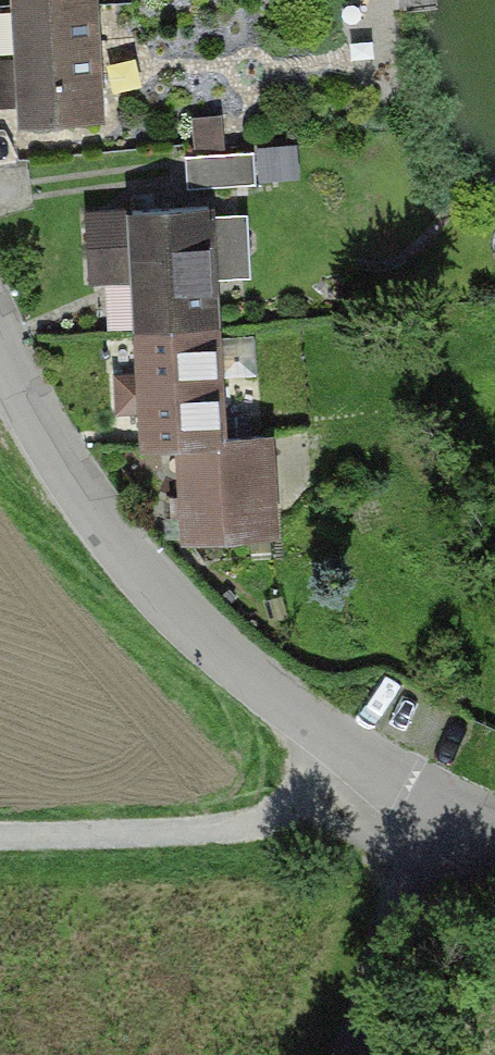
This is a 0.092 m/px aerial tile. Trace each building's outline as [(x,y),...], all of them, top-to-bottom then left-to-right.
[(20,132),(108,128),(101,0),(75,0),(14,3),(20,132)] [(253,152),(185,156),(187,191),(255,187),(253,152)] [(129,209),(136,330),(228,325),(221,203),(129,209)] [(136,330),(143,451),(235,446),(228,325),(136,330)] [(275,444),(177,450),(183,548),(281,542),(275,444)]
